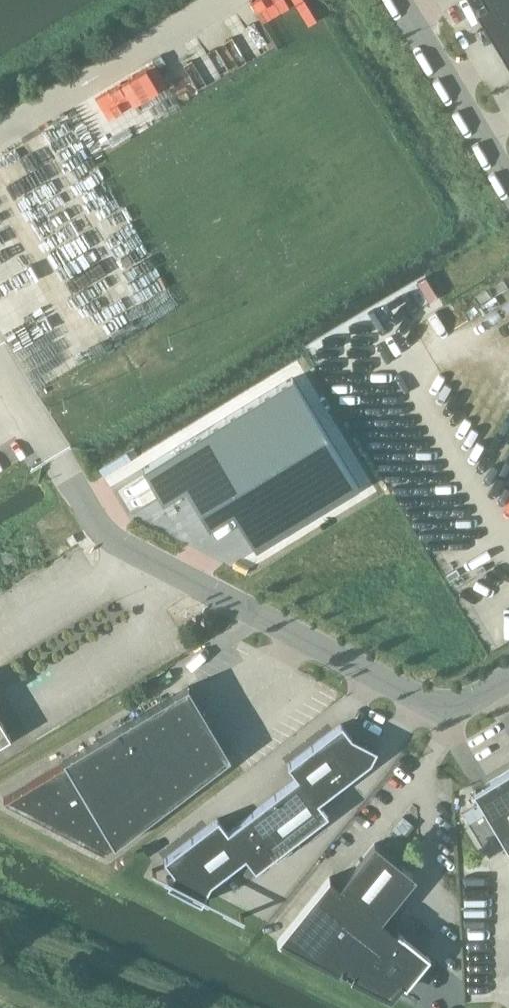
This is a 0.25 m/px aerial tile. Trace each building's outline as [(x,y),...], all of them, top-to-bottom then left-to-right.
[(485,5),(475,11),(508,68),(508,0),(482,0),(485,5)] [(292,377),(143,468),(163,500),(186,486),(209,524),(233,510),(256,549),(359,487),(292,377)] [(114,846),(230,757),(230,756),(226,758),(209,729),(211,728),(205,716),(202,717),(185,689),(188,686),(188,685),(63,760),(64,762),(2,798),(4,799),(8,797),(105,846),(103,850),(104,851),(112,844),(114,846)] [(0,720),(0,742),(10,736),(0,720)] [(163,859),(173,872),(163,888),(195,906),(205,887),(245,857),(254,870),(328,814),(318,801),(371,761),(377,749),(352,736),(342,723),(287,765),(297,777),(227,830),(218,817),(163,859)] [(508,853),(508,769),(472,791),(508,853)] [(398,813),(390,827),(402,834),(410,820),(398,813)] [(429,957),(398,932),(382,919),(416,877),(374,843),(340,885),(329,876),(277,941),(279,943),(280,943),(282,938),(341,968),(339,971),(351,977),(353,974),(389,992),(398,980),(406,986),(429,957)]
